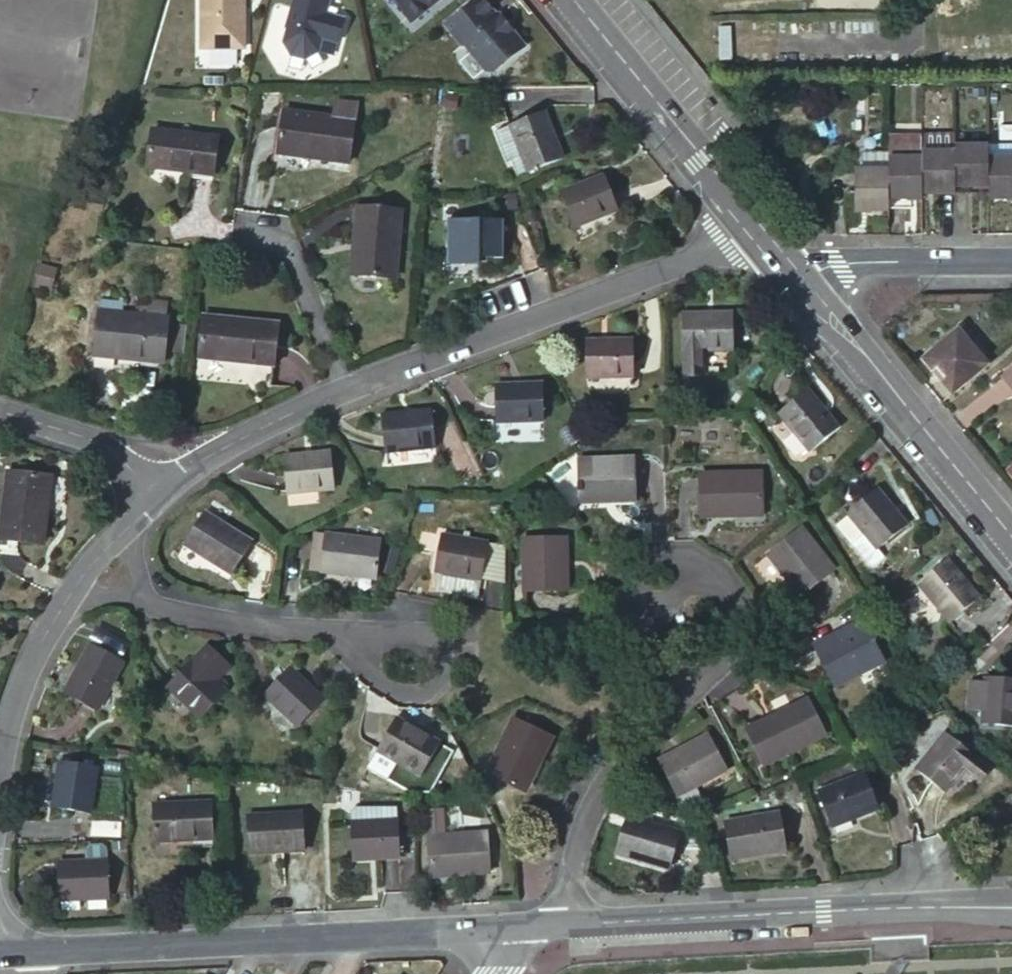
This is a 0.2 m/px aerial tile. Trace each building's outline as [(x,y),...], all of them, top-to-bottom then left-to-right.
[(242,52),(242,0),(200,0),(200,52),(242,52)] [(288,33),(289,33),(285,47),(292,60),(306,64),(319,57),(323,43),(339,48),(346,25),(327,19),(333,0),(297,0),(288,33)] [(412,21),(438,0),(395,0),(412,21)] [(415,25),(443,2),(441,0),(438,0),(412,21),(415,25)] [(449,27),(466,48),(467,47),(489,74),(496,75),(528,50),(502,18),(500,19),(485,0),(482,0),(449,27)] [(353,166),(359,123),(361,106),(342,104),(340,120),(287,113),(281,156),(353,166)] [(564,159),(546,112),(509,125),(527,172),(564,159)] [(527,172),(509,125),(495,131),(506,161),(510,160),(515,176),(527,172)] [(209,178),(214,142),(149,133),(143,168),(209,178)] [(922,140),(922,153),(955,153),(955,148),(955,137),(922,137),(922,140)] [(887,155),(887,160),(922,160),(922,153),(922,140),(887,140),(887,155)] [(989,147),(990,158),(1010,158),(1009,144),(989,144),(989,147)] [(956,188),(990,187),(990,158),(989,147),(955,148),(955,153),(956,188)] [(956,188),(955,153),(922,153),(922,160),(922,192),(956,192),(956,188)] [(887,160),(887,155),(857,156),(857,173),(887,173),(887,160)] [(990,158),(990,187),(990,198),(1011,198),(1011,158),(1010,158),(990,158)] [(887,199),(922,198),(922,192),(922,160),(887,160),(887,173),(887,199)] [(887,213),(887,199),(887,173),(857,173),(852,173),(853,213),(887,213)] [(622,216),(609,183),(565,201),(577,234),(622,216)] [(393,282),(400,215),(358,211),(354,248),(361,249),(359,279),(393,282)] [(500,266),(500,230),(445,228),(444,266),(500,266)] [(361,249),(354,248),(352,278),(359,279),(361,249)] [(732,345),(732,309),(682,308),(682,345),(732,345)] [(166,325),(98,318),(93,359),(161,367),(166,325)] [(964,384),(1001,354),(970,319),(934,349),(964,384)] [(278,373),(284,332),(209,323),(204,365),(278,373)] [(180,331),(177,358),(187,359),(190,332),(180,331)] [(635,376),(634,339),(584,338),(585,375),(635,376)] [(541,425),(542,389),(491,388),(492,425),(541,425)] [(812,451),(841,427),(810,388),(781,411),(812,451)] [(435,465),(435,428),(385,429),(386,466),(435,465)] [(335,489),(332,452),(283,456),(286,493),(335,489)] [(636,496),(637,460),(572,459),(552,473),(572,502),(586,495),(636,496)] [(1004,468),(1011,477),(1011,461),(1004,468)] [(765,509),(765,470),(705,473),(706,511),(765,509)] [(2,545),(25,548),(47,551),(55,482),(10,477),(2,545)] [(882,552),(912,529),(884,492),(854,515),(870,536),(882,552)] [(234,576),(252,547),(206,517),(187,547),(234,576)] [(834,572),(803,527),(770,549),(801,594),(834,572)] [(437,553),(440,532),(420,529),(417,549),(437,553)] [(437,567),(484,575),(491,542),(440,532),(437,553),(434,566),(437,567)] [(325,567),(329,535),(318,533),(313,565),(325,567)] [(379,574),(385,542),(329,535),(325,567),(379,574)] [(870,536),(857,546),(873,567),(878,568),(888,560),(882,552),(870,536)] [(566,591),(565,541),(528,542),(530,593),(566,591)] [(502,544),(491,542),(484,575),(503,578),(502,544)] [(2,545),(0,564),(0,570),(1,575),(4,582),(7,587),(11,592),(18,595),(25,595),(29,574),(24,572),(22,567),(25,548),(2,545)] [(956,624),(985,601),(954,563),(925,587),(956,624)] [(484,575),(437,567),(433,587),(480,595),(484,575)] [(840,696),(881,664),(860,636),(818,668),(840,696)] [(100,705),(123,657),(92,642),(68,690),(100,705)] [(210,674),(223,660),(204,642),(165,684),(202,717),(227,689),(215,678),(210,674)] [(215,678),(227,664),(223,660),(210,674),(215,678)] [(300,725),(325,699),(290,664),(265,690),(300,725)] [(987,692),(986,697),(983,724),(982,738),(1011,741),(1011,695),(987,692)] [(986,697),(971,695),(968,722),(983,724),(986,697)] [(379,745),(423,770),(442,738),(399,711),(379,745)] [(529,787),(554,733),(518,718),(493,771),(529,787)] [(763,783),(820,751),(803,719),(744,751),(763,783)] [(676,791),(724,764),(707,731),(658,757),(676,791)] [(976,793),(989,777),(946,744),(917,781),(947,804),(963,783),(976,793)] [(423,770),(379,745),(370,761),(413,787),(423,770)] [(88,814),(96,768),(58,761),(50,808),(88,814)] [(876,824),(860,791),(816,812),(832,846),(876,824)] [(214,842),(213,802),(151,804),(153,845),(214,842)] [(428,839),(446,838),(443,810),(426,812),(428,839)] [(350,824),(397,820),(397,811),(356,811),(350,815),(350,824)] [(308,853),(308,816),(248,817),(249,854),(308,853)] [(671,862),(679,830),(627,818),(619,851),(671,862)] [(785,851),(779,819),(725,829),(731,861),(785,851)] [(397,820),(350,824),(352,861),(399,859),(397,820)] [(121,821),(92,821),(91,836),(120,836),(121,821)] [(490,873),(487,834),(446,838),(428,839),(432,874),(463,870),(463,876),(490,873)] [(87,860),(107,860),(107,848),(103,844),(91,844),(87,848),(87,860)] [(107,897),(107,860),(87,860),(58,861),(59,897),(107,897)]
